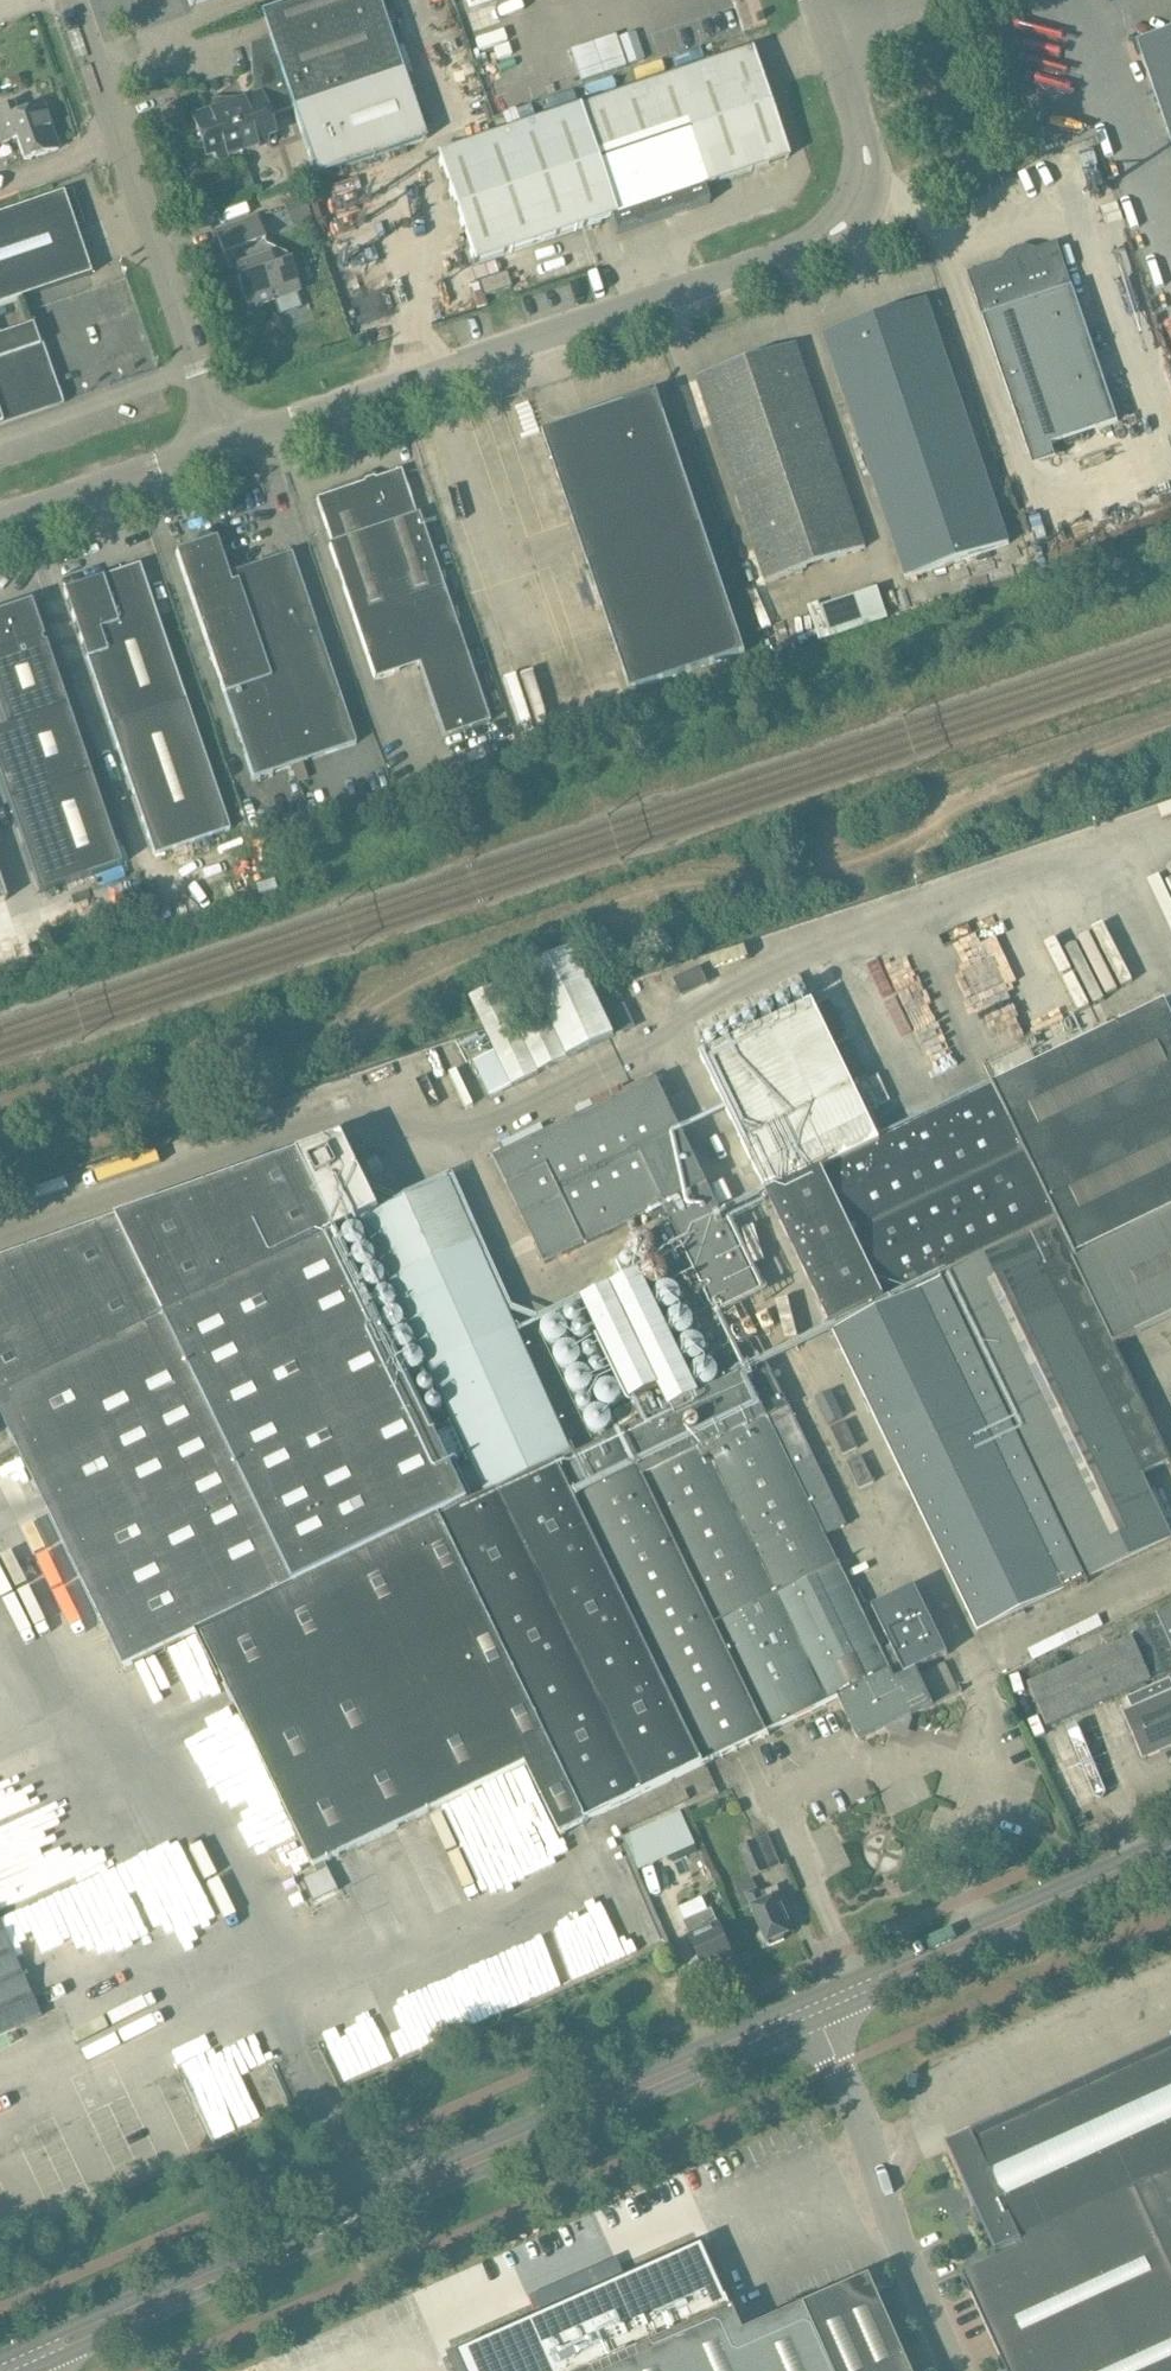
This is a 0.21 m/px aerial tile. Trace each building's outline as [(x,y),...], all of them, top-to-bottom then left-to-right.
[(191,9),(219,0),(188,0),(191,9)] [(317,181),(427,143),(379,0),(309,0),(261,16),(270,42),(251,48),(254,100),(261,97),(266,111),(276,107),(279,117),(294,112),(317,181)] [(471,10),(500,0),(468,0),(471,10)] [(1150,41),(1142,58),(1170,143),(1170,34),(1150,41)] [(789,161),(752,53),(437,160),(474,268),(611,221),(617,238),(710,207),(705,190),(789,161)] [(254,100),(227,109),(243,156),(277,145),(269,120),(279,117),(276,107),(266,111),(261,97),(254,100)] [(14,108),(0,113),(0,135),(3,144),(16,139),(25,164),(59,152),(44,109),(17,118),(14,108)] [(209,168),(243,156),(227,109),(194,121),(209,168)] [(73,193),(24,209),(0,217),(0,308),(91,277),(76,231),(85,228),(73,193)] [(258,221),(217,235),(225,257),(232,255),(241,282),(238,283),(243,296),(248,312),(264,307),(300,294),(290,265),(289,266),(285,255),(266,245),(265,244),(258,221)] [(1120,426),(1059,246),(1037,253),(1032,251),(1027,250),(1022,251),(1018,252),(1014,253),(1009,256),(1006,260),(1003,265),(969,276),(1029,456),(1120,426)] [(512,290),(507,275),(480,284),(485,299),(512,290)] [(1010,547),(929,305),(825,340),(907,582),(1010,547)] [(33,328),(0,339),(0,426),(60,406),(33,328)] [(866,551),(798,349),(699,382),(768,584),(866,551)] [(659,396),(544,435),(544,436),(590,569),(632,695),(747,656),(704,530),(659,397),(659,396)] [(417,517),(402,473),(317,502),(332,546),(329,547),(375,682),(420,667),(445,740),(490,725),(419,517),(417,517)] [(214,542),(201,536),(195,549),(176,555),(253,782),(357,747),(292,556),(229,577),(217,541),(214,542)] [(230,833),(140,567),(64,593),(154,859),(230,833)] [(159,589),(153,572),(144,575),(149,592),(159,589)] [(823,605),(833,636),(890,618),(880,587),(823,605)] [(31,604),(10,611),(12,617),(0,621),(0,717),(4,729),(0,731),(0,783),(38,896),(120,868),(45,646),(43,646),(42,642),(44,641),(31,604)] [(573,950),(470,1000),(485,1030),(486,1031),(496,1052),(475,1062),(492,1097),(513,1087),(616,1036),(604,1012),(595,993),(573,950)] [(709,983),(700,966),(675,979),(683,996),(709,983)] [(813,1002),(702,1056),(728,1107),(744,1144),(769,1196),(980,1633),(1170,1540),(1170,1533),(1144,1474),(1170,1461),(1115,1345),(1170,1318),(1170,1016),(1166,1005),(881,1143),(813,1002)] [(611,1008),(623,1033),(635,1027),(624,1003),(611,1008)] [(759,1291),(657,1080),(495,1159),(545,1266),(664,1208),(715,1313),(759,1291)] [(381,1214),(344,1138),(0,1261),(0,1403),(126,1665),(201,1629),(315,1866),(301,1872),(314,1899),(337,1888),(324,1861),(528,1763),(562,1834),(840,1699),(860,1740),(932,1705),(915,1670),(949,1653),(916,1587),(872,1608),(892,1648),(881,1653),(859,1607),(865,1604),(859,1591),(853,1594),(839,1566),(841,1565),(825,1536),(844,1527),(768,1365),(700,1397),(642,1275),(563,1313),(580,1350),(601,1340),(632,1404),(660,1391),(670,1413),(576,1457),(447,1183),(364,1222),(404,1306),(488,1497),(471,1507),(341,1233),(381,1214)] [(843,1419),(832,1393),(816,1401),(828,1426),(843,1419)] [(858,1448),(846,1423),(832,1430),(844,1455),(858,1448)] [(875,1483),(862,1457),(848,1464),(860,1490),(875,1483)] [(1159,1616),(1170,1644),(1170,1611),(1159,1616)] [(1170,1672),(1170,1644),(1159,1616),(1128,1630),(1132,1639),(1029,1685),(1048,1728),(1170,1672)] [(1124,1715),(1145,1762),(1170,1751),(1170,1695),(1124,1715)] [(696,1846),(681,1813),(627,1837),(641,1870),(696,1846)] [(782,1864),(769,1835),(739,1848),(752,1877),(782,1864)] [(759,1889),(747,1894),(768,1942),(770,1946),(786,1940),(784,1935),(797,1930),(777,1885),(760,1893),(759,1889)] [(500,2011),(599,1973),(568,1893),(503,1918),(508,1932),(475,1944),(500,2011)] [(712,1910),(683,1923),(704,1970),(711,1967),(712,1970),(728,1963),(726,1960),(733,1957),(712,1910)] [(40,2017),(0,1927),(0,2035),(40,2017)] [(974,2137),(975,2138),(951,2149),(997,2251),(998,2252),(1001,2259),(962,2277),(1005,2370),(1170,2370),(1170,2047),(974,2137)] [(865,2277),(739,2334),(699,2245),(617,2282),(608,2262),(588,2271),(597,2290),(455,2354),(462,2370),(908,2370),(865,2277)]
